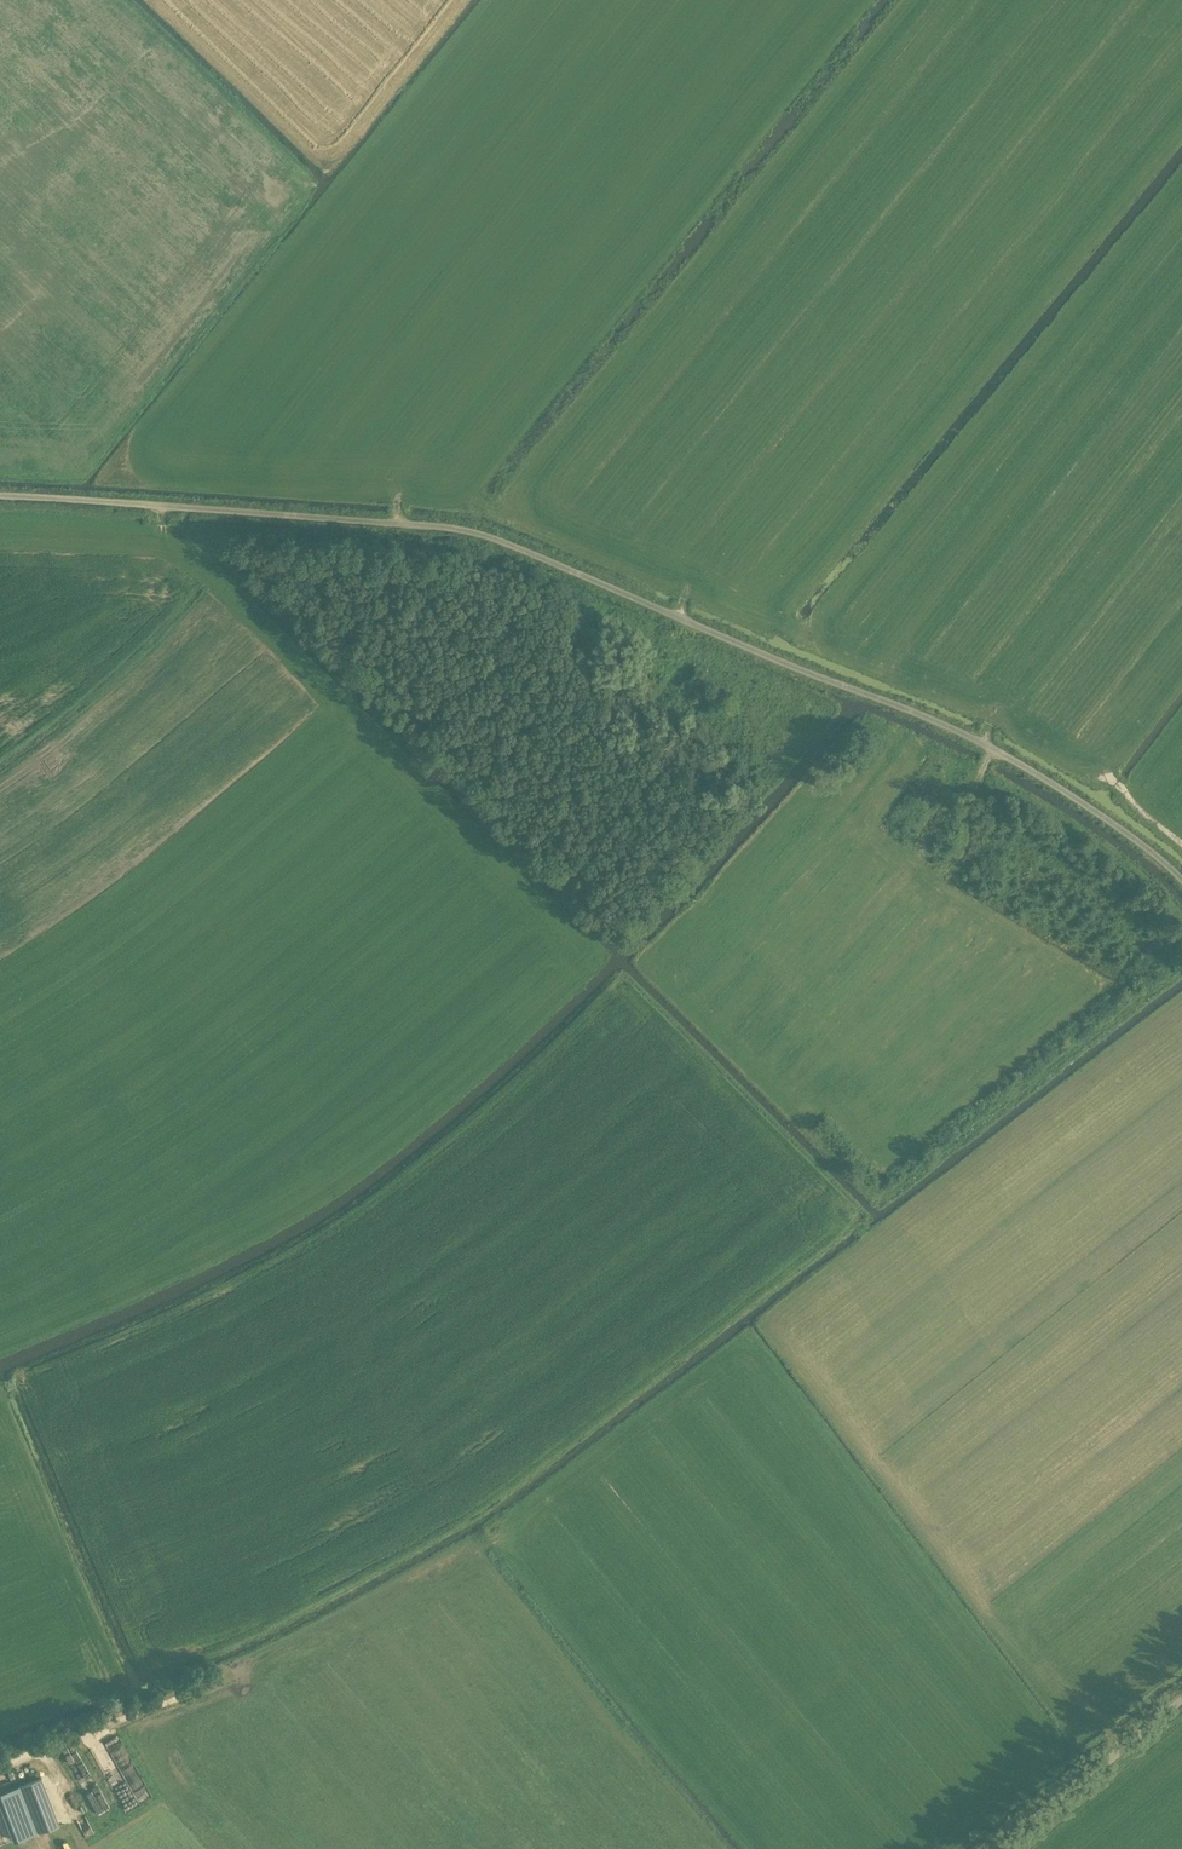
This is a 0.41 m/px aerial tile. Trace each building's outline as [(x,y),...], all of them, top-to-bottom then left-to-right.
[(59,1826),(40,1776),(19,1784),(19,1785),(0,1793),(0,1806),(13,1840),(0,1845),(0,1848),(30,1848),(41,1845),(37,1833),(52,1828),(59,1826)]
